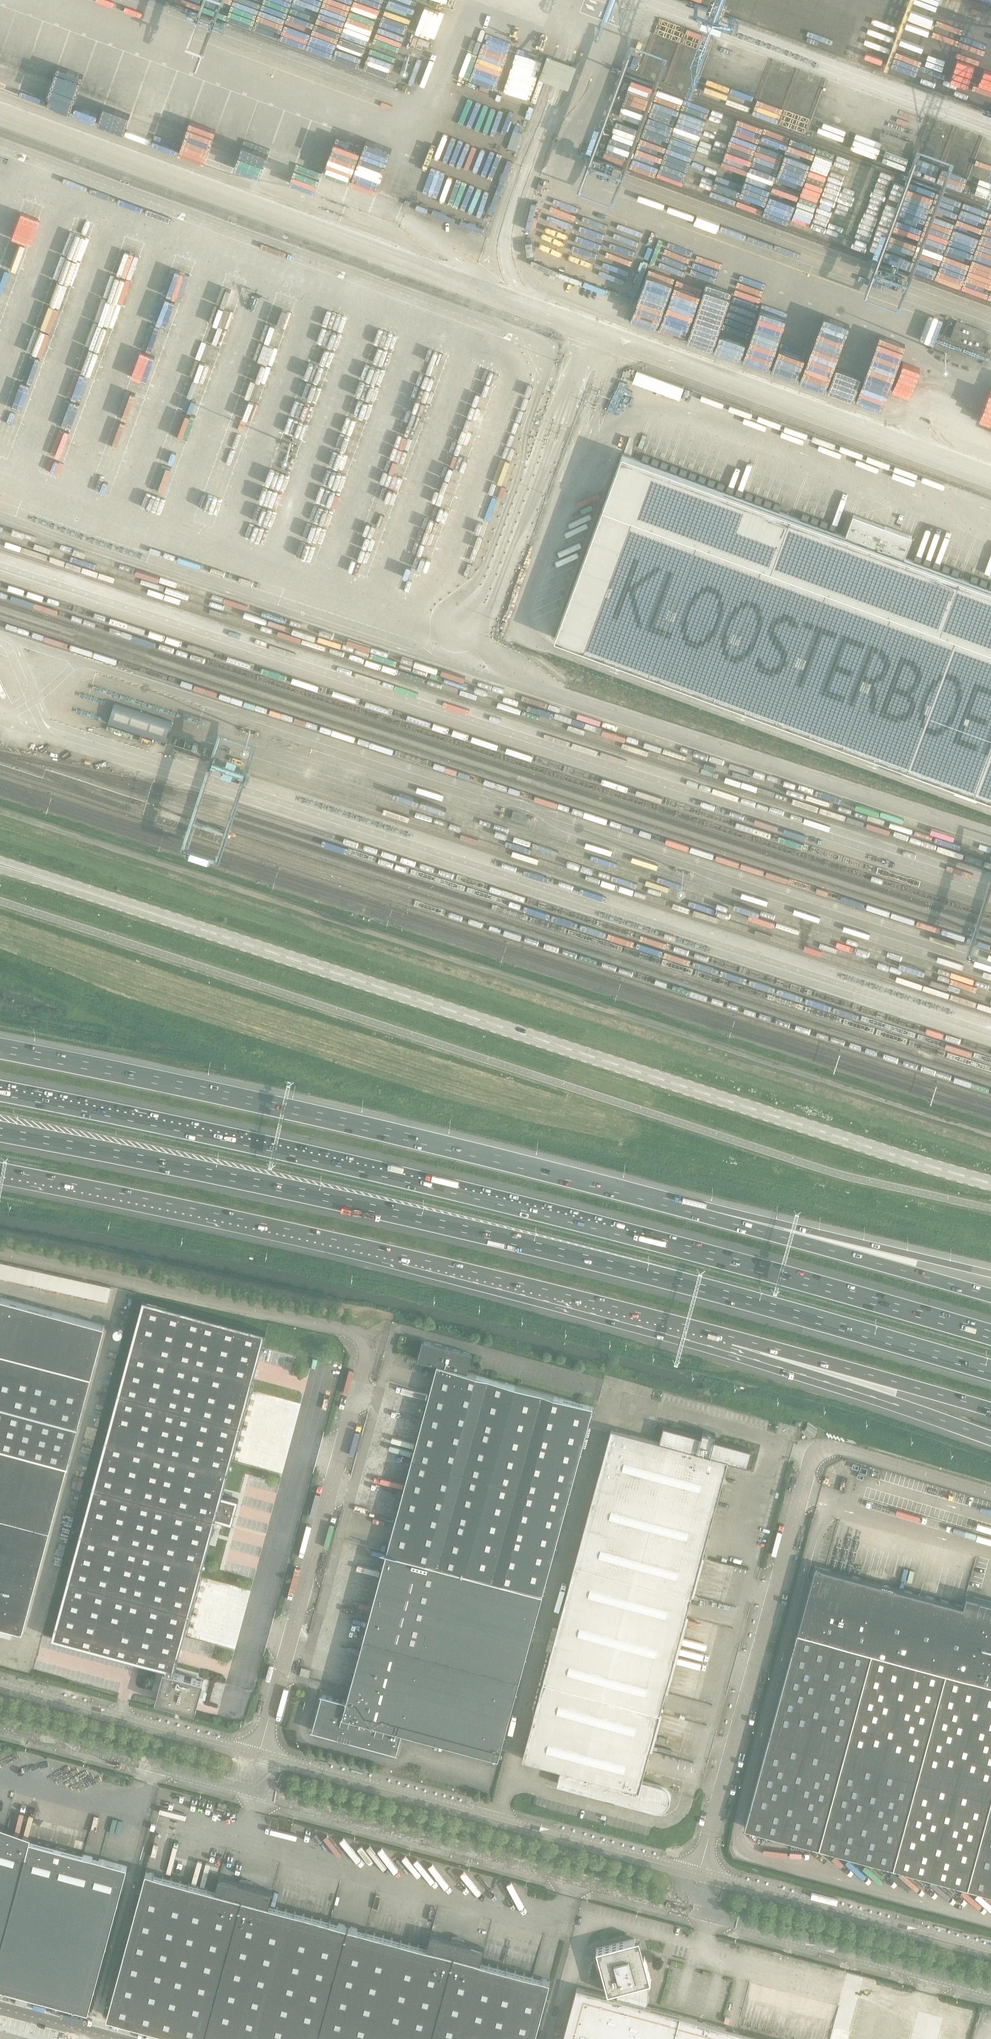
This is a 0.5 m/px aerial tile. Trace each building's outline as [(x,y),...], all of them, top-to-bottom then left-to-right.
[(664,45),(676,46),(675,60),(677,60),(679,54),(690,59),(687,65),(684,64),(681,72),(684,74),(673,73),(673,72),(669,71),(669,75),(682,76),(682,81),(695,82),(694,86),(688,85),(687,88),(693,91),(684,90),(684,86),(672,84),(665,81),(664,84),(692,95),(709,53),(686,43),(665,41),(664,45)] [(570,88),(578,65),(548,55),(540,79),(570,88)] [(987,333),(957,321),(951,338),(981,350),(987,333)] [(148,334),(140,357),(152,361),(157,363),(165,340),(148,334)] [(135,363),(131,387),(146,389),(150,366),(135,363)] [(638,370),(634,381),(681,399),(685,388),(638,370)] [(58,440),(68,443),(73,418),(64,416),(58,440)] [(555,638),(569,643),(574,645),(583,649),(586,649),(600,655),(605,656),(632,666),(637,668),(648,672),(650,673),(664,678),(669,680),(696,690),(701,692),(712,696),(715,697),(729,702),(734,704),(761,714),(766,716),(777,720),(779,721),(793,726),(798,728),(825,738),(831,740),(841,744),(844,744),(858,750),(863,751),(890,761),(895,763),(906,767),(908,768),(923,773),(928,775),(956,786),(961,787),(972,792),(974,792),(975,793),(990,798),(990,799),(990,589),(962,579),(960,578),(907,558),(904,558),(911,539),(912,536),(854,515),(852,518),(846,536),(841,534),(793,517),(791,516),(744,499),(742,498),(669,471),(667,470),(637,459),(635,459),(623,454),(606,500),(604,505),(555,638)] [(162,495),(163,459),(159,459),(141,510),(155,515),(162,495)] [(108,726),(166,742),(173,718),(115,703),(108,726)] [(11,1638),(14,1630),(22,1632),(105,1325),(0,1297),(0,1635),(11,1638)] [(199,1698),(204,1681),(174,1673),(216,1519),(233,1523),(239,1499),(222,1495),(266,1332),(143,1299),(52,1638),(166,1668),(166,1671),(164,1670),(156,1701),(196,1711),(199,1698)] [(440,1345),(423,1341),(418,1360),(434,1365),(440,1345)] [(456,1350),(440,1345),(434,1365),(437,1365),(451,1369),(456,1350)] [(467,1374),(467,1373),(472,1354),(456,1350),(451,1369),(467,1374)] [(451,1369),(437,1365),(347,1701),(341,1699),(341,1698),(340,1699),(326,1695),(316,1729),(347,1737),(348,1735),(357,1738),(355,1743),(356,1743),(357,1740),(397,1751),(402,1731),(499,1758),(593,1407),(467,1373),(467,1374),(451,1369)] [(664,1427),(660,1442),(689,1450),(693,1435),(664,1427)] [(660,1442),(612,1429),(523,1759),(562,1769),(559,1783),(609,1797),(608,1802),(612,1803),(613,1799),(654,1810),(656,1810),(659,1810),(661,1810),(663,1809),(665,1808),(666,1807),(668,1805),(669,1804),(670,1802),(670,1800),(671,1798),(670,1795),(670,1793),(669,1791),(668,1790),(667,1788),(665,1787),(663,1786),(661,1785),(642,1780),(650,1751),(660,1713),(666,1692),(686,1616),(692,1595),(702,1557),(727,1465),(728,1465),(732,1463),(733,1462),(718,1458),(689,1450),(660,1442)] [(722,1443),(710,1439),(711,1435),(707,1434),(706,1438),(693,1435),(689,1450),(718,1458),(722,1443)] [(733,1462),(748,1466),(752,1450),(722,1443),(718,1458),(733,1462)] [(692,1595),(695,1596),(705,1558),(702,1557),(692,1595)] [(964,1605),(816,1566),(745,1827),(893,1867),(964,1605)] [(990,1685),(990,1601),(966,1595),(964,1605),(893,1867),(939,1879),(990,1685)] [(666,1692),(668,1693),(689,1616),(686,1616),(666,1692)] [(939,1879),(990,1893),(990,1685),(939,1879)] [(650,1751),(653,1752),(663,1714),(660,1713),(650,1751)] [(219,1802),(217,1809),(226,1811),(228,1805),(219,1802)] [(131,1835),(139,1837),(142,1827),(134,1825),(131,1835)] [(4,1833),(0,1848),(0,1987),(27,1995),(66,1850),(4,1833)] [(128,1866),(66,1850),(27,1995),(89,2011),(128,1866)] [(243,1883),(243,1880),(241,1879),(241,1882),(220,1876),(216,1890),(146,1871),(107,2016),(191,2038),(205,2038),(246,1884),(243,1883)] [(348,1925),(348,1926),(270,1905),(273,1891),(252,1885),(253,1882),(251,1882),(250,1885),(246,1884),(205,2038),(318,2038),(349,1925),(348,1925)] [(454,1940),(455,1937),(453,1936),(452,1939),(431,1933),(427,1947),(349,1926),(350,1925),(349,1925),(318,2038),(431,2038),(458,1941),(454,1940)] [(617,1998),(647,2007),(648,2003),(649,1998),(649,1992),(649,1990),(648,1986),(647,1982),(651,1981),(645,1956),(644,1956),(640,1938),(636,1939),(597,1949),(608,1992),(617,1990),(617,1998)] [(481,1962),(485,1948),(464,1942),(465,1939),(462,1939),(462,1942),(458,1941),(431,2038),(534,2038),(550,1980),(481,1962)] [(617,1998),(577,1988),(563,2038),(555,2038),(768,2038),(647,2007),(617,1998)]
